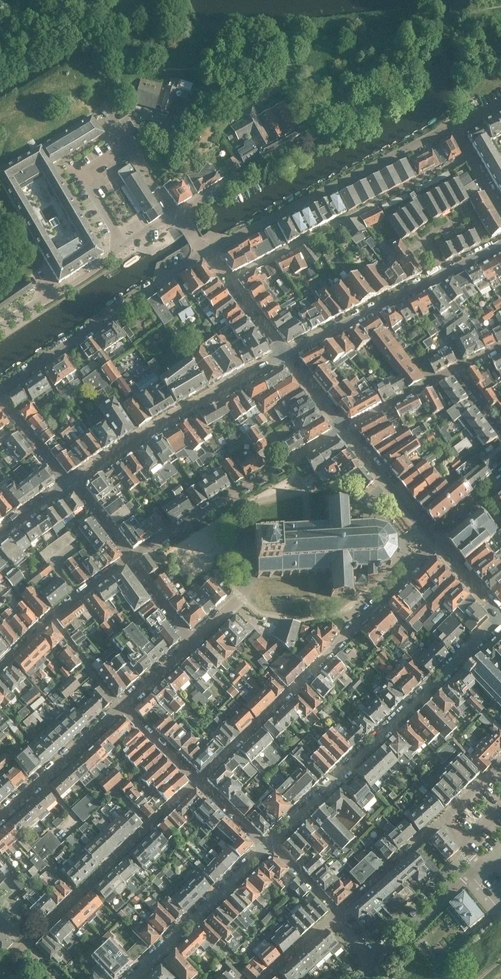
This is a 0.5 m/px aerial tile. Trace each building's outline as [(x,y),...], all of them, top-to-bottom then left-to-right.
[(287,55),(290,81),(289,81),(290,83),(290,85),(295,84),(295,83),(295,80),(294,80),(292,55),(293,55),(292,52),(292,51),(287,51),(287,52),(287,53),(287,55)] [(136,101),(135,103),(155,109),(155,107),(156,105),(162,106),(161,108),(161,110),(169,112),(169,111),(170,108),(185,113),(190,102),(190,100),(174,95),(175,90),(167,87),(161,85),(142,80),(136,101)] [(161,145),(153,151),(154,152),(162,146),(172,160),(176,162),(220,108),(213,100),(206,97),(193,96),(191,93),(190,100),(190,102),(185,113),(185,115),(181,122),(177,129),(167,139),(161,144),(161,145)] [(271,109),(288,141),(302,134),(284,102),(271,109)] [(232,125),(234,129),(237,136),(239,139),(250,133),(261,153),(259,154),(260,156),(276,148),(258,116),(253,106),(239,112),(243,119),(232,125)] [(276,148),(288,141),(271,109),(258,116),(276,148)] [(40,147),(51,165),(103,133),(91,117),(40,147)] [(500,136),(500,133),(493,117),(483,123),(484,126),(491,140),(500,136)] [(489,142),(491,140),(484,126),(467,135),(472,144),(486,136),(489,142)] [(229,140),(237,136),(234,129),(227,132),(228,134),(226,135),(229,140)] [(438,154),(456,145),(451,136),(439,143),(441,147),(436,150),(438,154)] [(497,156),(489,142),(486,136),(472,144),(500,193),(500,162),(497,156)] [(235,149),(232,152),(235,157),(240,165),(244,163),(259,154),(250,140),(235,149)] [(456,145),(438,154),(440,158),(445,155),(448,160),(460,154),(456,145)] [(58,282),(103,253),(51,165),(40,147),(39,147),(31,152),(0,170),(0,182),(29,233),(36,243),(45,259),(58,282)] [(429,170),(443,163),(440,158),(438,154),(436,150),(433,152),(432,150),(421,155),(429,170)] [(412,163),(408,164),(415,177),(429,170),(421,155),(411,160),(412,163)] [(225,162),(231,173),(241,167),(239,165),(234,157),(226,162),(225,162)] [(348,211),(362,204),(415,177),(405,159),(339,193),(348,211)] [(210,166),(208,162),(203,168),(199,173),(187,175),(191,182),(198,193),(226,176),(222,170),(221,170),(217,172),(214,167),(212,165),(210,166)] [(123,171),(118,174),(123,181),(133,175),(130,171),(125,174),(123,171)] [(473,182),(467,172),(457,178),(457,179),(463,188),(462,188),(469,200),(475,211),(491,238),(500,232),(500,222),(476,180),(473,182)] [(123,182),(125,185),(120,188),(134,211),(139,207),(144,214),(145,213),(151,222),(163,214),(137,173),(133,175),(123,182)] [(457,179),(448,184),(459,205),(469,200),(462,188),(463,188),(457,179)] [(174,185),(171,181),(163,186),(172,197),(171,197),(177,206),(192,197),(188,190),(189,189),(188,187),(186,188),(186,187),(181,181),(174,185)] [(450,210),(459,205),(448,184),(439,189),(450,210)] [(429,194),(441,215),(450,210),(439,189),(429,194)] [(413,193),(409,196),(412,201),(413,203),(420,213),(425,209),(420,200),(420,199),(421,199),(419,197),(419,196),(419,197),(416,198),(413,193)] [(327,199),(336,217),(346,212),(337,194),(327,199)] [(421,199),(420,199),(420,200),(425,209),(432,220),(441,215),(429,194),(421,199)] [(327,222),(336,217),(327,199),(317,204),(327,222)] [(405,209),(418,229),(427,223),(420,213),(413,203),(405,209)] [(317,227),(327,222),(317,204),(308,209),(317,227)] [(385,219),(379,209),(378,208),(377,208),(359,217),(366,228),(385,219)] [(308,232),(317,227),(308,209),(298,214),(308,232)] [(409,235),(418,229),(405,209),(396,215),(409,235)] [(298,237),(308,232),(298,214),(289,218),(288,219),(298,237)] [(396,215),(387,222),(400,240),(401,241),(409,235),(396,215)] [(298,237),(288,219),(289,218),(277,224),(276,224),(287,244),(299,238),(299,236),(298,237)] [(370,237),(369,236),(366,231),(357,218),(342,225),(345,230),(351,239),(355,244),(365,239),(370,237)] [(269,240),(280,235),(275,225),(264,231),(269,240)] [(480,243),(479,242),(473,230),(462,236),(468,249),(480,243)] [(274,250),(269,242),(264,231),(219,255),(232,272),(273,250),(274,250)] [(269,240),(269,242),(274,250),(285,244),(281,236),(280,235),(269,240)] [(468,249),(462,236),(450,241),(457,255),(468,249)] [(320,237),(316,239),(324,251),(329,248),(320,237)] [(401,241),(400,240),(387,248),(391,254),(409,279),(421,273),(400,242),(401,241)] [(457,255),(450,241),(438,247),(445,261),(457,255)] [(319,259),(309,245),(308,243),(298,249),(310,265),(319,259)] [(383,243),(379,247),(387,258),(391,254),(387,248),(383,243)] [(296,251),(274,262),(282,273),(292,269),(295,274),(307,268),(302,258),(300,259),(296,251)] [(390,263),(386,266),(399,284),(409,279),(391,254),(387,258),(386,258),(390,263)] [(495,259),(486,263),(498,280),(500,285),(500,268),(495,259)] [(377,262),(376,260),(371,263),(373,266),(390,289),(399,284),(386,266),(382,269),(378,262),(377,262)] [(207,285),(216,279),(210,271),(203,261),(190,269),(204,287),(192,295),(193,296),(201,291),(208,286),(207,285)] [(277,273),(272,265),(270,263),(264,267),(271,277),(277,273)] [(478,267),(490,285),(494,291),(500,286),(500,285),(498,280),(486,263),(478,267)] [(377,296),(390,289),(373,266),(360,275),(377,296)] [(490,286),(489,285),(490,285),(478,267),(467,273),(474,286),(475,285),(476,287),(479,292),(490,286)] [(179,277),(192,295),(204,287),(190,269),(179,277)] [(258,284),(264,281),(265,281),(265,280),(267,279),(267,278),(265,274),(260,276),(255,269),(238,279),(246,290),(258,284)] [(377,296),(360,275),(357,272),(342,282),(360,304),(377,296)] [(454,280),(467,300),(472,297),(473,299),(476,297),(474,296),(478,294),(474,288),(476,287),(475,285),(474,286),(467,273),(454,280)] [(280,287),(284,284),(279,278),(276,281),(280,287)] [(204,295),(196,300),(198,304),(202,302),(205,299),(222,287),(218,281),(216,279),(207,285),(208,286),(201,291),(204,295)] [(0,299),(0,310),(33,288),(28,280),(0,299)] [(461,305),(467,300),(454,280),(442,286),(447,295),(451,292),(452,292),(457,299),(457,300),(461,305)] [(254,301),(265,293),(270,290),(264,281),(258,284),(246,290),(254,301)] [(180,301),(186,309),(191,306),(185,297),(175,283),(174,282),(156,294),(164,306),(176,298),(179,302),(180,301)] [(345,312),(329,290),(327,287),(322,282),(319,284),(323,289),(316,294),(334,317),(345,312)] [(345,312),(360,304),(342,282),(329,290),(345,312)] [(284,284),(280,287),(285,294),(289,291),(284,284)] [(447,295),(442,286),(437,288),(443,297),(441,298),(444,302),(444,304),(437,309),(438,310),(436,311),(435,311),(433,313),(436,319),(437,319),(442,328),(453,320),(463,312),(465,311),(461,305),(457,300),(457,299),(452,292),(451,292),(447,295)] [(206,307),(202,302),(198,304),(206,314),(211,311),(229,297),(222,287),(205,299),(210,305),(206,307)] [(435,311),(436,311),(438,310),(437,309),(444,304),(444,302),(441,298),(443,297),(437,288),(425,294),(433,308),(434,308),(435,311)] [(270,290),(265,293),(254,301),(262,311),(273,303),(277,300),(270,290)] [(311,306),(323,323),(334,317),(316,294),(315,292),(312,294),(315,298),(317,301),(311,306)] [(164,306),(156,294),(147,301),(164,325),(173,318),(164,306)] [(409,302),(417,317),(422,314),(423,317),(430,313),(428,311),(434,308),(433,308),(425,294),(409,302)] [(213,314),(212,315),(208,317),(211,321),(235,305),(229,297),(211,311),(213,314)] [(273,303),(262,311),(270,322),(287,309),(290,307),(295,303),(294,302),(289,302),(294,298),(277,308),(273,303)] [(323,323),(311,306),(306,299),(299,303),(303,311),(307,318),(304,320),(311,329),(323,323)] [(500,308),(500,302),(499,300),(493,303),(497,311),(500,308)] [(406,322),(417,317),(409,302),(395,308),(402,316),(405,319),(406,322)] [(270,322),(276,330),(292,319),(288,314),(293,311),(292,310),(296,306),(295,304),(295,303),(290,307),(287,309),(270,322)] [(214,325),(220,321),(219,320),(222,317),(225,322),(225,323),(240,312),(235,305),(211,321),(214,325)] [(481,316),(485,321),(495,315),(488,305),(486,307),(489,311),(481,316)] [(190,307),(178,315),(183,322),(195,314),(190,307)] [(398,325),(405,319),(402,316),(395,308),(382,315),(395,332),(400,328),(398,325)] [(298,324),(304,332),(304,333),(311,329),(304,320),(307,318),(303,311),(300,313),(298,314),(303,321),(298,323),(298,324)] [(240,312),(225,323),(226,325),(219,331),(221,334),(245,319),(240,312)] [(463,312),(453,320),(459,328),(469,320),(468,318),(463,312)] [(298,324),(298,323),(294,317),(292,319),(276,330),(285,342),(288,342),(304,332),(298,324)] [(373,341),(388,331),(377,317),(361,325),(373,341)] [(226,348),(228,347),(227,346),(230,344),(226,338),(233,333),(238,340),(240,339),(253,329),(245,318),(245,319),(221,334),(221,335),(218,337),(226,348)] [(477,318),(472,321),(475,325),(477,330),(486,347),(487,348),(496,343),(495,341),(488,329),(489,329),(488,328),(483,330),(477,318)] [(438,333),(443,329),(442,328),(437,319),(432,323),(438,333)] [(453,320),(442,328),(443,329),(448,336),(459,328),(453,320)] [(493,320),(488,322),(498,342),(500,341),(500,325),(496,327),(493,320)] [(105,330),(94,338),(103,350),(125,334),(121,329),(116,321),(112,324),(104,329),(105,330)] [(372,340),(373,342),(373,341),(361,325),(345,334),(356,349),(357,351),(372,340)] [(125,326),(121,329),(125,334),(129,339),(132,336),(125,326)] [(245,346),(260,338),(253,329),(240,339),(243,344),(245,346)] [(465,336),(474,354),(482,350),(486,347),(477,330),(465,336)] [(399,376),(406,387),(408,386),(409,388),(426,379),(388,331),(373,341),(373,342),(399,376)] [(355,350),(356,349),(345,334),(334,340),(347,356),(349,359),(350,361),(358,355),(355,350)] [(474,354),(465,336),(453,341),(460,354),(462,359),(474,354)] [(110,362),(107,358),(92,337),(80,346),(89,358),(92,356),(94,360),(97,358),(104,367),(110,362)] [(217,338),(216,337),(204,345),(203,343),(201,345),(223,377),(233,372),(243,366),(235,354),(232,350),(231,351),(228,347),(226,348),(218,337),(217,338)] [(260,338),(245,346),(251,356),(254,359),(254,360),(270,351),(262,341),(260,338)] [(423,342),(428,348),(433,344),(430,338),(423,342)] [(347,356),(334,340),(322,347),(321,347),(327,354),(334,364),(334,366),(337,369),(349,359),(347,356)] [(146,364),(153,372),(158,380),(175,404),(206,386),(186,356),(176,343),(169,347),(177,358),(177,357),(178,357),(179,357),(180,357),(181,357),(182,357),(182,358),(184,361),(161,378),(159,375),(158,374),(158,373),(158,372),(158,371),(159,371),(159,370),(160,370),(152,359),(146,364)] [(243,344),(232,350),(235,354),(243,366),(253,360),(254,360),(254,359),(251,356),(245,346),(243,344)] [(201,345),(199,347),(186,356),(206,386),(207,385),(223,377),(201,345)] [(440,355),(446,367),(457,362),(451,349),(449,350),(447,346),(438,351),(439,355),(440,355)] [(324,356),(327,354),(321,347),(300,357),(307,366),(324,356)] [(491,359),(492,361),(497,372),(498,371),(499,372),(499,374),(500,376),(500,354),(491,359)] [(438,372),(446,367),(440,355),(439,355),(429,361),(435,373),(438,372)] [(69,383),(73,388),(80,383),(77,379),(74,382),(73,380),(70,375),(76,371),(66,356),(55,363),(68,383),(69,383)] [(324,356),(307,366),(314,374),(329,363),(324,356)] [(330,395),(340,387),(341,386),(335,380),(339,377),(335,372),(337,370),(337,369),(334,366),(331,361),(329,363),(314,374),(329,394),(330,395)] [(122,378),(121,377),(110,362),(104,367),(100,370),(101,372),(101,371),(109,382),(108,382),(110,385),(115,382),(115,383),(122,378)] [(70,390),(73,388),(69,383),(68,383),(55,363),(44,371),(54,386),(60,382),(64,386),(68,384),(69,385),(67,387),(70,391),(70,390)] [(122,377),(126,374),(121,366),(116,369),(122,377)] [(267,391),(290,376),(288,373),(283,366),(274,372),(260,381),(266,389),(267,391)] [(488,392),(491,389),(498,385),(493,380),(489,371),(488,372),(482,375),(475,366),(467,372),(483,395),(488,392)] [(367,379),(371,376),(376,372),(371,368),(363,374),(367,379)] [(97,371),(95,372),(82,381),(97,409),(99,408),(98,409),(119,440),(133,430),(113,400),(110,401),(104,389),(108,386),(97,371)] [(158,380),(153,372),(136,385),(127,373),(126,374),(122,377),(121,377),(122,378),(132,392),(135,396),(151,419),(175,404),(158,380)] [(356,386),(357,385),(364,379),(359,373),(352,378),(347,382),(340,387),(330,395),(340,406),(359,395),(354,388),(356,386)] [(46,394),(51,391),(40,374),(31,380),(42,396),(46,394)] [(347,382),(352,378),(348,374),(344,377),(347,382)] [(273,407),(278,403),(300,388),(290,376),(267,391),(266,389),(263,391),(273,407)] [(406,387),(399,376),(389,381),(388,381),(387,380),(374,388),(384,402),(396,395),(395,393),(406,387)] [(449,396),(461,388),(454,377),(440,384),(449,396)] [(125,396),(132,392),(122,378),(115,383),(125,396)] [(359,395),(340,406),(343,411),(349,418),(352,419),(382,403),(381,401),(376,394),(375,393),(369,385),(364,379),(357,385),(359,390),(361,394),(364,400),(365,401),(363,402),(362,401),(361,399),(360,399),(359,396),(359,395)] [(42,396),(31,380),(22,386),(32,401),(37,397),(38,399),(42,396)] [(252,400),(253,399),(252,398),(263,391),(266,389),(260,381),(260,380),(244,389),(252,400)] [(27,399),(20,389),(19,388),(6,396),(15,407),(27,399)] [(274,409),(281,421),(283,420),(287,417),(288,416),(285,412),(297,405),(308,399),(300,388),(278,403),(279,405),(274,409)] [(428,405),(433,415),(444,409),(433,388),(422,394),(423,394),(422,394),(428,405)] [(451,418),(469,404),(466,400),(469,398),(461,388),(449,396),(456,407),(448,413),(451,418)] [(243,389),(233,395),(251,421),(256,418),(261,425),(267,421),(262,413),(262,414),(252,400),(244,389),(243,389)] [(483,395),(492,408),(496,405),(500,411),(500,401),(500,400),(499,401),(493,393),(491,389),(488,392),(483,395)] [(70,390),(70,391),(61,397),(66,405),(76,398),(70,390)] [(264,415),(273,407),(263,391),(252,398),(253,399),(264,415)] [(423,407),(428,405),(422,394),(395,408),(398,414),(401,419),(412,414),(421,410),(424,408),(423,407)] [(256,454),(257,453),(268,445),(251,421),(233,395),(221,402),(229,414),(235,422),(236,423),(235,424),(256,454)] [(151,419),(135,396),(122,404),(139,427),(151,419)] [(55,397),(46,403),(49,406),(58,400),(56,398),(56,397),(55,397)] [(288,416),(292,421),(314,407),(308,399),(297,405),(285,412),(288,416)] [(214,428),(224,422),(221,419),(229,414),(221,402),(199,415),(207,427),(212,424),(214,428)] [(30,403),(20,410),(18,411),(25,420),(37,413),(30,403)] [(40,412),(49,406),(46,403),(38,409),(40,412)] [(469,404),(451,418),(454,422),(459,419),(466,429),(467,428),(483,417),(475,407),(472,409),(469,404)] [(293,429),(296,433),(322,417),(314,407),(292,421),(290,422),(290,423),(282,428),(285,434),(293,429)] [(89,431),(88,432),(102,451),(119,440),(99,410),(92,415),(99,425),(89,431)] [(8,424),(0,413),(0,430),(8,424)] [(33,429),(44,421),(42,418),(39,414),(38,414),(27,422),(33,429)] [(387,420),(384,414),(357,428),(365,438),(382,429),(382,428),(389,424),(391,423),(401,419),(398,414),(387,420)] [(222,448),(218,443),(212,434),(213,434),(207,427),(199,415),(186,422),(202,445),(204,447),(207,445),(213,454),(222,448)] [(296,433),(303,445),(309,442),(331,429),(322,417),(296,433)] [(475,438),(478,436),(490,427),(483,417),(467,428),(475,438)] [(39,438),(51,429),(48,426),(49,426),(45,422),(44,421),(33,429),(39,438)] [(70,429),(73,433),(92,458),(102,451),(88,432),(89,431),(81,421),(70,429)] [(195,450),(202,445),(186,422),(176,428),(203,466),(213,459),(213,457),(215,456),(213,454),(207,445),(204,447),(208,452),(207,453),(200,457),(195,450)] [(374,449),(396,436),(397,435),(391,423),(389,424),(382,428),(382,429),(365,438),(374,448),(374,449)] [(415,438),(416,439),(431,429),(427,423),(412,431),(413,432),(411,433),(408,429),(397,435),(396,436),(374,449),(383,459),(414,439),(415,438)] [(264,433),(267,431),(268,430),(263,424),(259,427),(264,433)] [(73,433),(70,429),(66,425),(57,431),(64,440),(73,433)] [(6,429),(11,437),(15,434),(9,426),(6,429)] [(490,427),(478,436),(486,446),(498,437),(490,427)] [(203,466),(176,428),(161,438),(177,460),(182,457),(183,459),(185,457),(187,459),(184,461),(188,466),(192,463),(197,469),(203,466)] [(51,429),(39,438),(46,446),(55,439),(56,440),(58,439),(51,429)] [(25,442),(17,432),(15,434),(11,437),(1,445),(5,450),(0,454),(4,459),(25,442)] [(83,464),(92,458),(73,433),(64,440),(68,446),(69,445),(70,447),(83,464)] [(223,440),(218,443),(222,448),(222,447),(223,448),(239,439),(235,433),(223,440)] [(296,433),(282,442),(290,453),(303,445),(296,433)] [(171,465),(177,460),(161,438),(147,445),(163,468),(159,472),(161,475),(165,481),(177,473),(173,467),(172,466),(171,465)] [(306,459),(310,465),(312,470),(321,466),(322,468),(348,451),(337,438),(315,451),(306,458),(306,459)] [(421,447),(416,439),(415,438),(414,439),(383,459),(391,469),(407,457),(406,457),(413,452),(418,450),(421,447)] [(463,447),(470,442),(467,438),(454,447),(450,441),(447,444),(455,456),(464,449),(463,447)] [(463,447),(464,449),(466,448),(467,450),(473,446),(471,444),(473,442),(476,440),(475,438),(470,442),(463,447)] [(61,465),(68,460),(63,452),(64,451),(63,450),(63,449),(62,448),(56,440),(55,439),(46,446),(54,456),(61,465)] [(64,440),(60,443),(63,448),(62,448),(63,449),(63,450),(64,451),(63,452),(68,460),(61,465),(68,474),(83,464),(70,447),(69,445),(68,446),(64,440)] [(239,440),(228,447),(231,452),(242,445),(239,440)] [(25,442),(4,459),(8,464),(12,461),(11,460),(12,458),(13,459),(15,457),(19,463),(33,452),(25,442)] [(418,450),(413,452),(406,457),(407,457),(391,469),(400,480),(425,461),(439,452),(447,448),(443,442),(434,448),(421,456),(418,450)] [(134,454),(152,478),(159,488),(166,483),(165,481),(161,475),(159,472),(163,468),(147,445),(134,454)] [(500,463),(500,445),(495,449),(492,446),(489,448),(492,452),(500,463)] [(335,477),(356,462),(348,451),(322,468),(321,466),(312,470),(314,472),(320,484),(337,481),(335,477)] [(409,491),(433,471),(428,464),(439,458),(442,456),(439,452),(425,461),(400,480),(409,491)] [(481,461),(491,472),(500,464),(500,463),(492,452),(481,461)] [(134,477),(140,472),(143,478),(144,478),(146,481),(149,479),(149,480),(152,478),(134,454),(123,462),(122,461),(134,477)] [(242,465),(240,461),(239,459),(235,462),(238,467),(239,467),(245,477),(264,467),(260,459),(258,456),(252,460),(250,457),(246,459),(248,462),(242,465)] [(464,480),(426,511),(435,522),(438,523),(474,492),(472,490),(492,474),(491,472),(481,461),(477,456),(456,472),(461,477),(464,480)] [(460,458),(452,465),(455,469),(463,463),(460,458)] [(30,459),(25,463),(33,474),(34,473),(47,488),(55,483),(55,482),(55,479),(44,465),(38,470),(30,459)] [(243,477),(236,468),(230,459),(221,463),(235,483),(243,478),(243,477)] [(126,488),(128,491),(139,484),(134,477),(122,461),(111,468),(126,488)] [(208,477),(219,493),(231,486),(219,470),(221,469),(215,462),(210,465),(215,472),(208,477)] [(335,477),(337,481),(337,482),(346,479),(366,490),(373,482),(362,469),(356,462),(335,477)] [(125,488),(126,488),(111,468),(102,474),(101,474),(92,481),(87,484),(86,489),(87,489),(93,497),(97,503),(98,503),(101,508),(102,507),(102,508),(116,496),(120,493),(119,492),(125,488)] [(433,471),(409,491),(417,501),(444,479),(435,469),(433,471)] [(219,493),(208,477),(202,470),(198,472),(204,480),(197,485),(208,500),(219,493)] [(25,472),(21,476),(37,495),(47,488),(34,473),(33,474),(29,477),(25,472)] [(21,484),(16,487),(28,501),(37,495),(21,476),(17,479),(21,484)] [(444,479),(417,501),(426,511),(464,480),(461,477),(450,486),(444,479)] [(11,480),(10,480),(0,488),(0,491),(16,510),(28,501),(16,487),(11,480)] [(176,496),(180,493),(183,491),(178,485),(171,491),(175,496),(176,496)] [(206,500),(205,499),(196,486),(186,492),(197,506),(206,500)] [(4,519),(16,510),(0,491),(0,514),(4,519)] [(182,516),(192,509),(191,507),(180,493),(176,496),(177,498),(171,502),(182,516)] [(73,514),(82,508),(83,506),(74,494),(72,494),(63,501),(73,514)] [(124,507),(122,504),(116,496),(102,508),(110,517),(124,507)] [(353,592),(353,588),(353,586),(368,585),(368,578),(378,577),(377,570),(380,570),(382,568),(381,566),(389,563),(390,565),(392,564),(390,562),(397,552),(400,552),(400,551),(398,550),(397,537),(399,537),(399,535),(396,536),(389,526),(390,524),(388,523),(387,526),(375,522),(375,520),(373,520),(373,522),(366,523),(366,520),(365,520),(365,523),(358,523),(358,520),(356,520),(352,521),(352,520),(349,520),(349,513),(352,512),(352,511),(349,511),(348,500),(350,498),(349,497),(347,499),(329,500),(326,498),(325,499),(327,501),(328,512),(325,512),(325,514),(328,514),(329,522),(327,522),(327,523),(321,524),(321,521),(319,521),(319,524),(313,524),(313,522),(311,522),(311,525),(305,525),(304,522),(303,523),(303,525),(296,525),(296,523),(294,523),(295,526),(288,526),(288,523),(286,523),(286,526),(280,526),(280,524),(278,524),(278,527),(268,527),(268,524),(266,525),(266,527),(256,528),(256,525),(254,525),(255,528),(252,528),(252,530),(255,530),(257,574),(255,574),(255,575),(258,575),(258,578),(260,577),(259,575),(269,575),(269,577),(271,577),(271,575),(281,574),(281,576),(283,576),(283,574),(289,573),(290,576),(291,576),(291,573),(298,573),(298,575),(300,575),(300,573),(306,573),(306,575),(308,575),(308,572),(314,572),(314,575),(316,574),(316,572),(323,572),(323,574),(325,574),(324,572),(329,571),(329,573),(331,573),(331,582),(328,582),(328,584),(331,584),(332,593),(330,596),(331,597),(334,594),(351,593),(354,596),(356,594),(353,592)] [(63,501),(53,508),(62,521),(65,525),(75,517),(73,514),(63,501)] [(182,516),(171,502),(161,508),(172,522),(182,516)] [(117,527),(119,526),(131,516),(128,511),(133,507),(132,506),(129,503),(124,507),(110,517),(117,527)] [(53,508),(42,515),(52,529),(62,521),(53,508)] [(140,516),(145,522),(154,534),(164,528),(161,523),(165,520),(156,508),(148,514),(145,511),(140,516)] [(482,510),(448,539),(452,544),(457,549),(466,560),(490,539),(496,534),(500,531),(482,510)] [(52,529),(42,515),(32,523),(42,536),(52,529)] [(80,525),(89,519),(86,515),(78,522),(80,525)] [(92,517),(89,519),(80,525),(77,528),(84,536),(98,525),(92,517)] [(133,518),(118,529),(133,549),(141,543),(132,530),(138,526),(133,518)] [(132,530),(141,543),(154,534),(145,522),(140,525),(139,525),(138,526),(132,530)] [(42,536),(32,523),(21,530),(31,543),(42,536)] [(90,544),(104,533),(98,525),(84,536),(90,544)] [(64,534),(71,543),(75,540),(69,531),(64,534)] [(10,540),(22,554),(27,550),(28,551),(32,548),(20,532),(10,540)] [(96,552),(111,542),(104,533),(90,544),(96,552)] [(60,537),(66,547),(71,543),(64,534),(60,537)] [(56,540),(62,550),(66,547),(60,537),(56,540)] [(22,554),(10,540),(0,547),(0,551),(13,567),(14,567),(25,558),(22,554)] [(52,544),(58,553),(62,550),(56,540),(52,544)] [(106,557),(116,549),(111,542),(96,552),(90,557),(93,563),(104,555),(106,557)] [(47,547),(54,556),(58,553),(52,544),(47,547)] [(486,544),(468,560),(467,561),(475,571),(500,550),(498,547),(493,551),(494,551),(492,553),(486,544)] [(43,550),(50,559),(54,556),(47,547),(43,550)] [(90,557),(83,549),(79,553),(85,561),(82,563),(87,570),(83,573),(84,574),(88,579),(100,571),(93,563),(90,557)] [(120,557),(120,554),(116,549),(106,557),(104,555),(93,563),(100,571),(120,557)] [(45,562),(50,559),(43,550),(39,553),(45,562)] [(500,567),(500,552),(500,550),(475,571),(483,581),(500,567)] [(0,551),(0,572),(15,590),(26,581),(15,568),(14,567),(13,567),(0,551)] [(158,568),(154,564),(147,554),(138,560),(149,575),(158,568)] [(428,581),(443,567),(435,557),(421,571),(427,577),(425,578),(428,581)] [(84,574),(83,573),(72,558),(64,564),(80,585),(88,579),(84,574)] [(37,571),(42,577),(51,570),(46,564),(37,571)] [(120,589),(134,578),(126,567),(112,577),(120,589)] [(461,587),(455,580),(443,567),(428,581),(425,578),(427,577),(421,571),(408,584),(423,600),(411,612),(421,623),(461,587)] [(483,581),(492,591),(500,584),(500,567),(483,581)] [(31,586),(42,577),(37,571),(26,580),(26,581),(31,586)] [(161,592),(171,584),(164,574),(154,582),(161,592)] [(13,592),(0,577),(0,608),(6,603),(3,600),(13,592)] [(60,601),(61,600),(70,592),(59,578),(48,587),(60,601)] [(134,578),(120,589),(136,611),(150,600),(134,578)] [(127,600),(120,591),(110,579),(102,585),(112,598),(116,595),(122,604),(127,601),(127,600)] [(200,590),(215,607),(226,598),(211,581),(200,590)] [(171,584),(161,592),(168,601),(178,594),(171,584)] [(197,595),(192,600),(205,616),(215,607),(200,590),(195,584),(191,588),(194,591),(193,592),(197,595)] [(408,584),(388,604),(397,614),(398,614),(417,633),(424,626),(421,623),(411,612),(423,600),(408,584)] [(113,606),(109,600),(112,598),(102,585),(95,590),(113,616),(114,616),(115,617),(119,614),(113,606)] [(40,618),(49,610),(31,586),(20,596),(40,618)] [(52,608),(60,601),(48,587),(40,594),(52,608)] [(430,632),(448,615),(468,595),(461,587),(421,623),(424,626),(430,632)] [(113,616),(95,590),(85,598),(104,623),(100,626),(109,637),(114,632),(113,631),(121,624),(120,623),(124,620),(119,614),(115,617),(114,616),(113,616)] [(476,626),(486,615),(468,595),(448,615),(452,619),(454,616),(471,633),(477,627),(476,626)] [(177,612),(186,604),(179,596),(169,603),(177,612)] [(186,604),(177,612),(190,629),(205,616),(192,600),(187,604),(186,604)] [(18,617),(28,630),(38,620),(22,602),(16,608),(21,613),(18,617)] [(68,611),(75,620),(82,615),(87,621),(91,618),(86,611),(80,602),(68,611)] [(142,618),(133,626),(136,629),(145,621),(158,610),(152,603),(138,613),(142,618)] [(131,606),(125,610),(127,614),(133,609),(131,606)] [(3,620),(19,639),(28,630),(18,617),(10,608),(1,617),(3,619),(3,620)] [(378,649),(386,641),(382,638),(397,623),(384,609),(361,632),(378,649)] [(158,610),(145,621),(152,628),(157,624),(159,626),(166,621),(158,610)] [(75,620),(68,611),(57,620),(64,628),(71,623),(75,630),(78,628),(80,627),(80,626),(75,620)] [(236,615),(229,622),(238,632),(243,628),(246,631),(250,629),(252,631),(254,629),(248,623),(246,625),(236,615)] [(446,648),(464,630),(452,619),(448,615),(430,632),(432,634),(438,640),(446,648)] [(1,617),(0,616),(0,624),(1,626),(0,627),(0,634),(11,647),(19,639),(3,620),(3,619),(1,617)] [(279,620),(273,637),(275,637),(277,641),(285,647),(287,650),(288,650),(291,653),(299,625),(300,623),(279,620)] [(152,629),(151,630),(153,632),(154,631),(170,649),(170,648),(180,639),(166,621),(159,626),(157,624),(152,628),(152,629)] [(220,631),(236,648),(236,647),(252,631),(250,629),(246,631),(243,628),(238,632),(229,622),(226,625),(220,631)] [(149,643),(148,642),(136,629),(133,626),(132,624),(123,632),(140,651),(149,643)] [(312,643),(310,645),(320,655),(331,644),(329,642),(340,633),(332,624),(321,633),(317,628),(307,638),(312,643)] [(48,645),(52,650),(59,643),(63,648),(67,645),(63,639),(52,625),(41,636),(48,645)] [(308,628),(306,628),(302,627),(300,633),(305,635),(307,635),(308,628)] [(401,644),(408,637),(399,628),(392,635),(401,644)] [(80,630),(70,637),(77,646),(87,639),(82,633),(80,630)] [(140,651),(152,665),(170,649),(154,631),(153,632),(151,630),(150,630),(151,632),(151,633),(154,636),(148,642),(149,643),(140,651)] [(206,643),(228,665),(229,665),(225,661),(234,653),(233,652),(236,650),(235,649),(236,648),(220,631),(216,634),(206,643)] [(123,632),(112,641),(122,652),(125,649),(130,655),(127,658),(131,664),(129,666),(138,677),(143,672),(148,669),(147,668),(150,665),(151,666),(152,665),(140,651),(123,632)] [(256,632),(248,640),(252,645),(261,636),(256,632)] [(434,642),(433,643),(425,652),(438,664),(448,654),(436,641),(438,640),(432,634),(431,636),(429,637),(434,642)] [(483,651),(483,652),(492,661),(497,656),(500,661),(500,660),(500,634),(483,651)] [(31,645),(44,658),(52,651),(51,651),(52,650),(48,645),(41,636),(31,645)] [(261,636),(252,645),(261,654),(270,646),(261,636)] [(293,654),(307,668),(320,655),(310,645),(303,638),(299,641),(305,648),(299,654),(296,650),(293,654)] [(9,649),(0,640),(0,658),(9,649)] [(399,646),(399,648),(402,651),(409,643),(406,640),(399,646)] [(270,646),(261,654),(263,657),(268,663),(273,658),(271,656),(280,648),(282,650),(285,647),(277,641),(275,643),(274,643),(270,647),(270,646)] [(228,665),(206,643),(198,651),(216,671),(222,665),(227,671),(230,667),(228,665)] [(31,645),(23,653),(39,669),(47,661),(44,658),(31,645)] [(410,658),(427,675),(438,664),(425,652),(421,647),(410,658)] [(64,665),(76,656),(70,649),(57,659),(60,663),(61,662),(64,665)] [(117,650),(105,660),(126,688),(138,677),(129,666),(117,650)] [(293,654),(291,653),(288,650),(269,668),(288,687),(307,668),(293,654)] [(191,657),(207,673),(208,673),(215,680),(219,676),(215,672),(216,671),(198,651),(191,657)] [(341,651),(336,656),(343,663),(348,659),(341,651)] [(384,665),(390,659),(383,652),(377,658),(384,665)] [(492,699),(496,703),(497,704),(500,708),(500,670),(492,661),(483,652),(480,655),(479,654),(469,665),(469,664),(463,669),(477,683),(492,699)] [(41,680),(45,676),(23,653),(14,662),(30,678),(35,674),(41,680)] [(397,663),(404,669),(403,671),(417,685),(427,675),(410,658),(406,654),(397,663)] [(76,656),(64,665),(70,673),(81,664),(76,656)] [(100,658),(91,665),(117,698),(126,688),(105,660),(103,657),(102,657),(100,658)] [(191,657),(178,669),(189,681),(197,689),(199,691),(208,700),(211,697),(212,695),(207,690),(208,689),(199,681),(198,682),(197,681),(200,678),(201,679),(207,673),(191,657)] [(263,657),(258,661),(265,670),(270,665),(268,663),(263,657)] [(352,684),(354,683),(352,681),(344,673),(347,670),(334,658),(328,664),(349,685),(351,683),(352,684)] [(235,672),(239,676),(242,678),(250,670),(253,672),(255,670),(245,661),(235,672)] [(5,671),(22,690),(25,693),(29,689),(27,686),(26,687),(22,683),(26,679),(13,664),(5,671)] [(345,688),(349,685),(328,664),(321,671),(333,684),(337,680),(345,688)] [(58,670),(65,679),(70,675),(63,666),(58,670)] [(386,680),(404,698),(417,685),(403,671),(398,667),(386,680)] [(176,694),(189,681),(178,669),(164,683),(176,696),(177,695),(176,694)] [(471,695),(480,705),(484,701),(472,688),(476,684),(477,683),(463,669),(454,678),(471,695)] [(0,676),(0,680),(17,699),(20,696),(18,694),(19,693),(22,690),(5,671),(0,676)] [(266,687),(277,698),(284,691),(270,679),(271,678),(265,672),(257,680),(265,688),(266,687)] [(334,687),(323,676),(321,675),(311,686),(323,698),(334,687)] [(56,689),(47,696),(54,703),(59,699),(62,702),(65,699),(66,699),(80,686),(72,677),(57,690),(56,689)] [(354,690),(355,691),(362,683),(358,678),(354,683),(352,684),(350,686),(354,690)] [(454,678),(447,684),(465,701),(471,695),(454,678)] [(11,706),(12,704),(11,702),(15,697),(0,680),(0,694),(11,706)] [(391,711),(404,698),(386,680),(379,687),(378,687),(373,692),(376,695),(375,695),(378,698),(391,711)] [(254,690),(269,705),(277,698),(266,687),(265,688),(262,691),(254,683),(251,681),(250,682),(248,684),(251,687),(254,690)] [(150,695),(168,714),(168,713),(171,716),(175,712),(176,714),(185,705),(176,696),(164,683),(150,695)] [(236,688),(239,692),(243,688),(239,683),(235,687),(236,688)] [(447,684),(440,691),(462,713),(469,706),(465,701),(447,684)] [(306,685),(297,694),(314,711),(323,703),(307,687),(306,685)] [(25,707),(25,708),(40,695),(34,688),(18,700),(25,707)] [(92,698),(103,710),(111,702),(98,688),(90,696),(92,698)] [(240,693),(239,692),(236,688),(232,692),(236,696),(240,693)] [(197,689),(191,695),(193,697),(199,691),(197,689)] [(252,689),(246,694),(261,710),(263,711),(269,705),(254,690),(254,691),(252,689)] [(74,694),(78,699),(82,696),(78,691),(74,694)] [(193,697),(191,699),(197,704),(200,702),(204,706),(209,701),(208,700),(199,691),(193,697)] [(255,719),(263,712),(243,691),(240,695),(242,697),(242,698),(248,704),(245,707),(255,719)] [(428,703),(456,729),(462,736),(466,732),(464,730),(463,730),(459,725),(457,727),(453,723),(452,722),(455,720),(448,712),(450,709),(459,718),(461,715),(463,717),(464,715),(462,713),(440,691),(428,703)] [(73,693),(69,696),(75,702),(78,699),(74,694),(73,693)] [(391,711),(378,698),(375,701),(368,693),(363,699),(370,705),(383,718),(391,711)] [(11,706),(0,694),(0,705),(2,703),(6,707),(7,705),(9,707),(11,706)] [(302,716),(305,719),(310,714),(315,720),(316,720),(318,722),(322,718),(318,714),(318,715),(297,694),(286,704),(299,717),(300,718),(302,716)] [(160,710),(166,716),(168,714),(150,695),(143,702),(140,700),(135,706),(136,708),(134,709),(142,717),(149,711),(152,714),(154,711),(157,714),(160,710)] [(477,715),(484,708),(480,705),(471,695),(465,701),(469,706),(477,715)] [(95,717),(103,710),(92,698),(90,696),(89,696),(92,699),(88,702),(84,697),(80,701),(95,717)] [(493,705),(496,703),(492,699),(492,700),(491,700),(488,704),(491,707),(493,705)] [(33,711),(41,704),(38,700),(30,707),(33,711)] [(237,703),(234,700),(227,706),(230,709),(237,703)] [(87,725),(95,717),(80,701),(76,704),(80,709),(76,712),(75,710),(74,710),(87,724),(87,725)] [(383,718),(370,705),(366,709),(359,702),(354,706),(358,709),(375,726),(383,718)] [(449,735),(456,729),(428,703),(419,712),(440,733),(462,756),(466,752),(452,737),(451,738),(449,735)] [(291,725),(299,717),(286,704),(279,712),(291,725)] [(489,713),(495,707),(493,705),(491,707),(487,712),(489,713)] [(30,713),(25,708),(25,707),(18,714),(23,720),(30,713)] [(232,711),(247,726),(254,720),(243,709),(240,712),(236,707),(232,711)] [(358,709),(350,717),(349,718),(353,723),(352,723),(365,735),(375,726),(358,709)] [(79,732),(87,725),(87,724),(74,710),(71,714),(66,717),(79,732)] [(171,721),(166,716),(160,710),(157,714),(162,719),(153,728),(160,734),(172,723),(176,719),(173,716),(171,721)] [(322,718),(324,720),(328,716),(322,710),(320,713),(318,714),(322,718)] [(240,733),(247,726),(232,711),(229,714),(233,718),(229,721),(227,719),(240,733)] [(208,715),(212,720),(232,741),(240,733),(227,719),(223,723),(216,716),(211,712),(208,715)] [(284,732),(291,725),(279,712),(271,719),(283,732),(284,732)] [(428,745),(440,733),(419,712),(406,724),(425,743),(428,745)] [(72,738),(78,732),(79,732),(66,717),(63,714),(56,720),(72,738)] [(36,719),(34,717),(32,715),(27,719),(31,723),(36,719)] [(121,744),(136,730),(124,717),(109,731),(121,744)] [(27,727),(31,723),(27,719),(23,723),(27,727)] [(275,739),(283,732),(271,719),(263,726),(275,739)] [(11,729),(15,726),(15,725),(10,720),(6,724),(8,727),(9,727),(11,729)] [(56,720),(48,727),(65,745),(72,738),(56,720)] [(225,748),(232,741),(212,720),(209,723),(215,730),(211,734),(225,748)] [(182,726),(185,723),(184,722),(181,725),(180,724),(177,727),(172,723),(160,734),(167,741),(182,726)] [(181,741),(190,731),(192,730),(185,723),(182,726),(167,741),(175,749),(182,742),(181,741)] [(8,727),(6,724),(0,729),(2,732),(8,727)] [(339,724),(333,730),(351,749),(365,736),(355,726),(347,733),(339,724)] [(425,743),(406,724),(397,734),(413,750),(415,752),(415,753),(425,743)] [(500,749),(500,734),(492,725),(488,730),(492,735),(490,737),(488,736),(500,749)] [(57,752),(65,745),(48,727),(41,734),(57,752)] [(254,736),(278,762),(281,759),(278,755),(276,757),(273,754),(276,752),(273,749),(269,745),(273,741),(261,729),(254,736)] [(344,756),(351,749),(333,730),(332,729),(325,736),(344,756)] [(130,749),(143,737),(136,730),(121,744),(125,749),(123,752),(126,755),(131,750),(130,749)] [(467,740),(473,735),(468,730),(466,732),(462,736),(467,740)] [(116,745),(118,747),(121,744),(109,731),(103,737),(114,749),(112,747),(117,743),(117,744),(116,745)] [(200,743),(207,735),(205,733),(203,735),(203,736),(199,740),(190,731),(181,741),(182,742),(175,749),(183,756),(198,741),(200,743)] [(50,758),(57,752),(41,734),(34,741),(50,758)] [(397,734),(390,740),(410,760),(414,757),(412,755),(415,752),(413,750),(397,734)] [(198,741),(183,756),(190,764),(201,752),(206,748),(201,743),(208,736),(207,735),(200,743),(198,741)] [(270,769),(278,762),(254,736),(246,743),(258,756),(262,752),(269,760),(266,764),(268,766),(270,769)] [(318,742),(322,747),(337,763),(344,756),(325,736),(318,742)] [(488,736),(484,740),(483,739),(480,742),(496,757),(500,752),(500,749),(488,736)] [(114,749),(103,737),(96,743),(109,756),(112,759),(115,757),(112,754),(115,750),(114,749)] [(130,761),(150,743),(143,737),(130,749),(131,750),(126,755),(125,756),(130,761)] [(383,747),(398,762),(403,767),(410,760),(390,740),(383,747)] [(42,765),(50,758),(34,741),(27,747),(42,765)] [(201,752),(190,764),(200,773),(222,750),(213,741),(206,748),(201,752)] [(489,765),(496,757),(480,742),(475,746),(476,747),(474,750),(489,765)] [(110,771),(111,770),(108,767),(111,764),(106,758),(109,756),(96,743),(90,749),(108,768),(110,771)] [(137,769),(140,767),(140,766),(157,750),(150,743),(130,761),(137,769)] [(258,756),(246,743),(238,750),(250,763),(254,760),(264,770),(268,766),(266,764),(258,756)] [(448,744),(437,755),(443,762),(441,765),(442,766),(456,752),(448,744)] [(306,769),(318,781),(325,775),(312,760),(308,764),(301,757),(305,753),(301,748),(298,745),(290,753),(306,769)] [(325,775),(337,763),(322,747),(310,758),(310,759),(312,760),(325,775)] [(374,756),(392,775),(396,771),(392,768),(398,762),(383,747),(374,756)] [(35,772),(42,765),(27,748),(21,754),(35,772)] [(90,749),(84,754),(97,767),(100,771),(104,767),(106,769),(108,768),(90,749)] [(148,774),(164,758),(163,756),(157,750),(140,766),(148,774)] [(468,754),(465,757),(466,758),(482,774),(489,767),(489,765),(474,750),(469,755),(468,754)] [(237,752),(223,766),(231,774),(231,773),(233,775),(234,774),(241,768),(242,770),(249,763),(237,752)] [(11,760),(5,753),(0,758),(0,770),(11,760)] [(29,778),(35,772),(21,754),(14,760),(29,778)] [(84,754),(78,760),(95,778),(95,779),(96,779),(99,775),(94,769),(97,767),(84,754)] [(460,755),(452,763),(471,782),(479,774),(460,755)] [(392,775),(374,756),(365,764),(383,783),(392,775)] [(142,781),(149,787),(149,788),(172,765),(166,758),(165,758),(164,758),(148,774),(142,780),(142,781)] [(85,787),(95,778),(78,760),(69,769),(79,781),(79,780),(85,787)] [(249,763),(242,770),(246,773),(251,778),(257,772),(249,764),(249,763)] [(452,763),(444,770),(462,790),(471,782),(452,763)] [(356,773),(355,774),(359,777),(358,779),(357,779),(367,789),(369,787),(370,789),(371,788),(376,794),(380,790),(378,788),(383,783),(365,764),(356,773)] [(146,798),(144,800),(148,804),(152,799),(179,773),(172,765),(149,788),(148,789),(152,793),(151,794),(151,795),(147,799),(146,798)] [(233,775),(231,773),(231,774),(223,766),(207,781),(218,791),(233,775)] [(15,767),(13,768),(4,776),(15,790),(26,780),(15,767)] [(306,769),(303,772),(299,768),(288,778),(304,794),(312,787),(312,788),(318,781),(306,769)] [(70,789),(79,781),(69,769),(59,777),(70,789)] [(118,772),(115,769),(103,779),(99,783),(107,792),(116,785),(119,788),(126,781),(118,772)] [(166,802),(188,782),(180,773),(179,773),(152,799),(156,803),(162,797),(166,802)] [(260,773),(254,779),(258,783),(264,777),(260,773)] [(15,790),(4,776),(3,774),(0,776),(0,779),(0,780),(0,788),(7,797),(15,790)] [(233,775),(218,791),(229,802),(241,789),(241,788),(244,784),(234,774),(233,775)] [(346,784),(341,788),(357,804),(357,805),(358,804),(363,809),(370,802),(375,797),(374,796),(370,792),(367,789),(357,779),(358,779),(359,777),(355,774),(346,784)] [(445,774),(438,781),(440,783),(438,785),(452,800),(462,791),(445,774)] [(60,798),(70,789),(59,777),(50,786),(60,798)] [(430,777),(421,786),(426,790),(435,781),(430,777)] [(297,801),(304,794),(288,778),(275,792),(291,808),(298,802),(297,801)] [(126,796),(134,788),(127,780),(126,781),(119,788),(126,796)] [(421,786),(417,781),(413,785),(417,789),(421,786)] [(438,785),(430,793),(445,808),(452,800),(438,785)] [(141,797),(141,796),(134,788),(126,796),(133,804),(141,797)] [(192,816),(194,815),(207,801),(196,789),(183,803),(190,810),(192,813),(191,814),(192,816)] [(241,789),(229,802),(236,809),(249,796),(246,793),(244,796),(240,791),(242,789),(241,789)] [(37,798),(47,810),(56,801),(46,790),(37,798)] [(340,790),(324,805),(336,817),(334,818),(350,835),(352,833),(350,831),(365,816),(340,790)] [(275,792),(267,800),(261,805),(257,801),(256,802),(260,806),(261,806),(277,822),(291,808),(275,792)] [(387,796),(393,801),(397,797),(392,792),(387,796)] [(89,810),(98,801),(90,793),(87,796),(91,801),(87,804),(85,806),(89,810)] [(435,817),(443,809),(431,796),(428,793),(420,800),(435,817)] [(250,795),(249,796),(236,809),(245,818),(253,810),(255,808),(253,805),(254,805),(249,800),(252,797),(250,795)] [(141,797),(133,804),(140,810),(147,804),(148,804),(141,797)] [(34,801),(27,807),(40,821),(50,813),(47,810),(37,798),(34,801)] [(420,800),(412,807),(427,824),(435,817),(420,800)] [(98,801),(89,810),(92,814),(102,805),(98,801)] [(194,815),(204,825),(218,811),(207,801),(194,815)] [(259,817),(270,828),(277,822),(261,806),(260,806),(256,802),(254,805),(253,805),(255,808),(256,809),(257,808),(258,809),(262,813),(259,817)] [(76,814),(84,807),(79,803),(72,810),(76,814)] [(175,810),(182,817),(190,810),(183,803),(175,810)] [(155,812),(147,804),(140,810),(148,819),(155,812)] [(338,849),(343,854),(344,854),(345,855),(352,848),(352,847),(359,841),(355,837),(354,838),(350,835),(334,818),(336,817),(324,805),(310,819),(322,832),(338,849)] [(80,819),(89,810),(85,806),(84,807),(76,814),(80,819)] [(123,812),(118,807),(117,806),(113,809),(134,832),(142,824),(127,809),(123,812)] [(18,815),(31,829),(40,821),(27,807),(18,815)] [(411,807),(403,814),(418,831),(427,824),(412,807),(411,807)] [(127,838),(134,832),(113,809),(110,813),(116,819),(112,823),(127,838)] [(89,810),(80,819),(83,822),(92,814),(89,810)] [(187,822),(182,817),(175,810),(166,819),(177,831),(187,822)] [(259,817),(253,810),(245,818),(263,836),(270,828),(259,817)] [(375,816),(379,819),(385,813),(381,810),(375,816)] [(211,832),(217,827),(225,818),(218,811),(204,825),(200,829),(206,835),(210,831),(211,832)] [(9,823),(21,838),(31,829),(18,815),(9,823)] [(55,819),(60,825),(64,821),(60,816),(55,819)] [(372,826),(379,819),(375,816),(369,822),(372,826)] [(226,836),(235,827),(225,818),(217,827),(226,836)] [(57,828),(60,825),(55,819),(52,823),(57,828)] [(98,836),(113,852),(120,845),(95,819),(92,822),(101,833),(98,836)] [(95,819),(120,845),(127,838),(112,823),(109,826),(103,819),(99,823),(95,819)] [(169,840),(177,831),(166,819),(157,828),(169,840)] [(319,855),(326,849),(328,846),(318,836),(322,832),(310,819),(297,832),(316,852),(319,855)] [(406,842),(415,834),(404,821),(395,829),(406,842)] [(1,830),(14,844),(17,841),(26,850),(28,853),(32,849),(28,845),(27,844),(9,823),(1,830)] [(86,823),(79,829),(82,833),(89,827),(86,823)] [(388,831),(384,835),(386,837),(397,850),(406,842),(395,829),(389,823),(384,827),(388,831)] [(235,845),(244,836),(235,827),(226,836),(235,845)] [(438,850),(450,839),(441,829),(429,840),(428,841),(432,845),(433,844),(438,850)] [(14,844),(1,830),(0,831),(0,840),(12,853),(14,855),(17,852),(11,846),(14,844)] [(162,855),(170,846),(167,842),(155,831),(147,839),(162,855)] [(46,843),(54,836),(50,832),(42,839),(46,843)] [(313,855),(316,852),(297,832),(290,839),(302,851),(305,848),(307,851),(311,848),(314,851),(311,853),(313,855)] [(364,838),(360,841),(366,847),(365,848),(371,853),(376,859),(381,854),(387,860),(396,851),(395,850),(385,840),(385,839),(384,839),(380,834),(372,842),(370,844),(364,838)] [(54,836),(46,843),(44,845),(48,849),(57,840),(54,836)] [(78,860),(90,873),(98,866),(83,849),(71,836),(66,839),(77,851),(78,851),(82,856),(78,860)] [(84,836),(81,839),(87,846),(83,849),(98,866),(105,859),(84,836)] [(98,836),(91,843),(105,859),(113,852),(98,836)] [(230,849),(240,858),(253,845),(244,836),(235,845),(230,849)] [(207,839),(205,837),(199,842),(202,845),(207,839)] [(36,843),(40,840),(39,838),(35,842),(33,839),(27,844),(28,845),(32,849),(35,853),(36,854),(43,861),(52,853),(48,849),(44,845),(41,848),(36,843)] [(41,848),(44,845),(46,843),(42,839),(40,840),(36,843),(41,848)] [(163,856),(162,855),(147,839),(138,847),(155,864),(163,856)] [(304,854),(302,851),(290,839),(282,846),(296,862),(304,854)] [(459,849),(450,839),(438,850),(443,855),(442,857),(446,861),(447,860),(459,849)] [(12,853),(0,840),(0,853),(2,854),(2,855),(5,852),(9,856),(12,853)] [(48,849),(52,853),(61,844),(57,840),(48,849)] [(221,853),(233,864),(240,858),(230,849),(221,841),(218,844),(224,850),(221,853)] [(138,847),(130,855),(131,857),(141,868),(146,872),(155,864),(138,847)] [(185,855),(182,852),(178,848),(173,853),(180,860),(185,855)] [(356,848),(352,852),(353,853),(356,856),(358,854),(374,872),(382,864),(376,859),(371,853),(370,854),(367,857),(362,851),(360,853),(356,848)] [(423,863),(429,858),(420,848),(414,853),(423,863)] [(209,852),(227,871),(233,864),(221,853),(218,856),(212,849),(209,852)] [(338,849),(333,854),(338,859),(343,854),(338,849)] [(209,865),(221,877),(227,871),(209,852),(208,853),(209,853),(206,857),(212,863),(209,865)] [(305,867),(303,869),(306,872),(309,876),(311,874),(314,872),(325,862),(326,862),(319,855),(316,852),(313,855),(316,858),(306,867),(305,867)] [(414,853),(406,860),(422,878),(426,875),(424,873),(429,868),(425,864),(424,864),(423,863),(414,853)] [(34,865),(39,871),(40,872),(47,866),(43,861),(36,854),(30,861),(34,865)] [(367,879),(374,872),(358,854),(356,856),(354,858),(360,864),(356,867),(367,879)] [(78,860),(74,855),(66,863),(82,881),(90,873),(78,860)] [(189,859),(185,855),(180,860),(184,864),(189,859)] [(271,884),(279,892),(281,890),(282,891),(281,893),(283,895),(287,891),(284,888),(285,887),(279,880),(286,873),(289,871),(273,855),(258,870),(271,884)] [(120,864),(133,876),(136,873),(140,877),(139,877),(145,883),(149,879),(150,878),(140,869),(140,870),(128,857),(120,864)] [(197,861),(193,857),(190,860),(194,864),(214,884),(221,877),(209,865),(206,868),(198,860),(197,861)] [(429,858),(423,863),(424,864),(425,864),(429,868),(435,875),(440,870),(429,858)] [(367,879),(356,867),(353,870),(342,859),(338,861),(340,864),(344,868),(348,872),(360,885),(367,879)] [(419,880),(422,878),(406,860),(398,867),(408,878),(410,880),(413,879),(410,876),(413,874),(419,880)] [(318,885),(340,864),(338,861),(337,861),(329,868),(325,864),(311,877),(318,885)] [(64,866),(60,870),(75,885),(76,887),(82,881),(66,863),(63,865),(64,866)] [(138,890),(129,880),(133,876),(120,864),(112,872),(127,887),(133,892),(134,894),(138,890)] [(325,892),(339,879),(336,876),(344,868),(340,864),(318,885),(325,892)] [(34,876),(38,873),(39,871),(34,865),(28,871),(34,876)] [(165,874),(170,869),(166,866),(161,871),(165,874)] [(398,867),(391,873),(400,885),(401,884),(404,887),(400,890),(411,900),(416,894),(407,884),(407,883),(405,881),(408,878),(398,867)] [(265,890),(271,884),(258,870),(248,880),(262,896),(267,891),(265,890)] [(194,871),(185,880),(186,881),(201,896),(210,888),(209,886),(194,871)] [(71,891),(70,890),(59,879),(55,882),(45,872),(41,875),(64,898),(71,891)] [(103,881),(118,896),(127,887),(112,872),(103,881)] [(34,876),(31,878),(26,873),(21,877),(30,886),(38,878),(40,876),(38,873),(34,876)] [(391,893),(400,885),(391,873),(381,882),(391,893)] [(38,878),(40,880),(49,889),(45,893),(57,905),(64,898),(41,875),(40,876),(38,878)] [(149,879),(153,883),(154,883),(155,884),(160,879),(157,875),(151,880),(150,879),(150,878),(149,879)] [(331,899),(352,880),(349,877),(342,883),(339,879),(325,892),(331,899)] [(19,878),(13,883),(21,891),(26,887),(19,878)] [(296,878),(295,880),(288,886),(301,899),(309,891),(296,878)] [(149,879),(145,883),(149,887),(153,883),(149,879)] [(179,891),(193,905),(201,896),(186,881),(185,880),(179,885),(182,888),(179,891)] [(264,907),(269,903),(262,896),(248,880),(233,894),(247,909),(256,900),(264,907)] [(352,880),(331,899),(337,906),(351,893),(348,890),(353,886),(356,889),(358,886),(352,880)] [(109,905),(118,896),(103,881),(94,889),(105,900),(109,905)] [(382,901),(391,893),(381,882),(371,890),(384,906),(385,905),(382,901)] [(134,894),(137,896),(138,897),(144,891),(140,888),(138,890),(134,894)] [(193,905),(179,891),(176,888),(167,897),(184,914),(193,905)] [(29,895),(28,894),(29,894),(26,891),(24,890),(14,898),(16,900),(21,896),(24,900),(25,899),(26,901),(28,900),(33,906),(29,910),(41,921),(48,914),(29,895)] [(366,895),(364,897),(373,908),(372,909),(374,912),(375,913),(376,914),(383,908),(382,908),(384,906),(371,890),(366,895)] [(406,904),(411,900),(400,890),(397,893),(396,895),(406,904)] [(56,906),(54,905),(44,895),(41,898),(33,891),(29,895),(48,914),(56,906)] [(91,892),(82,900),(95,914),(104,906),(91,892)] [(137,896),(134,894),(133,892),(133,893),(128,898),(131,901),(137,896)] [(152,896),(176,921),(184,914),(167,897),(163,900),(156,893),(152,896)] [(250,925),(253,922),(248,917),(251,913),(247,909),(233,894),(226,901),(250,925)] [(452,906),(447,911),(464,932),(467,929),(468,930),(484,917),(465,894),(451,905),(452,906)] [(394,896),(392,899),(402,909),(406,904),(396,895),(394,896)] [(137,896),(131,901),(135,905),(140,900),(138,897),(137,896)] [(371,922),(373,920),(375,919),(372,915),(375,913),(374,912),(372,909),(373,908),(364,897),(356,903),(371,922)] [(309,905),(321,918),(328,912),(316,898),(309,905)] [(397,914),(402,909),(392,899),(387,903),(397,914)] [(97,916),(95,914),(82,900),(74,908),(87,922),(89,924),(97,916)] [(116,906),(119,909),(125,904),(122,901),(116,906)] [(246,929),(250,925),(226,901),(219,908),(233,921),(236,918),(246,929)] [(158,902),(150,909),(154,913),(169,928),(176,921),(158,902)] [(302,911),(314,924),(321,918),(309,905),(304,909),(300,904),(298,903),(296,905),(297,905),(300,909),(302,911)] [(371,922),(356,903),(349,910),(348,910),(358,922),(362,918),(368,925),(371,922)] [(393,918),(397,914),(387,903),(385,905),(384,906),(382,908),(393,918)] [(286,905),(285,907),(293,915),(307,930),(313,926),(314,924),(302,911),(300,909),(297,905),(291,911),(286,905)] [(87,922),(74,908),(65,917),(79,930),(87,922)] [(233,937),(234,937),(236,939),(239,935),(229,925),(233,921),(219,908),(211,915),(211,916),(233,937)] [(121,910),(117,915),(123,921),(128,917),(121,910)] [(140,916),(142,918),(160,937),(169,928),(154,913),(150,918),(144,912),(140,916)] [(205,922),(227,943),(236,951),(240,947),(232,939),(234,937),(233,937),(211,916),(211,915),(205,922)] [(289,924),(300,937),(307,930),(293,915),(287,921),(289,924)] [(56,925),(75,944),(76,942),(73,939),(76,936),(72,933),(75,930),(63,918),(56,925)] [(149,948),(158,939),(160,937),(142,918),(140,919),(142,921),(132,930),(141,939),(149,948)] [(452,933),(457,929),(453,923),(448,918),(443,922),(452,933)] [(480,936),(483,940),(487,937),(500,955),(500,919),(496,924),(495,923),(495,924),(494,923),(493,924),(493,925),(492,926),(493,926),(490,928),(489,928),(489,929),(488,930),(487,930),(486,930),(484,931),(485,932),(480,936)] [(198,929),(214,945),(218,941),(224,947),(227,943),(205,922),(198,929)] [(300,937),(289,924),(284,928),(282,927),(281,927),(278,930),(291,945),(300,937)] [(74,945),(75,944),(56,925),(49,932),(61,944),(64,941),(68,945),(70,944),(73,946),(74,945)] [(185,961),(186,961),(201,946),(205,950),(209,945),(211,948),(214,945),(198,929),(197,930),(175,951),(185,961)] [(0,956),(13,943),(0,930),(0,955),(0,956)] [(282,953),(291,945),(278,930),(277,931),(274,934),(276,936),(271,940),(282,953)] [(333,954),(341,947),(339,944),(326,930),(318,937),(333,954)] [(96,941),(95,943),(100,948),(124,972),(133,963),(125,955),(122,952),(123,951),(117,944),(116,946),(109,939),(111,936),(106,931),(105,932),(103,934),(101,936),(98,939),(96,941)] [(58,952),(59,950),(62,948),(48,934),(42,939),(58,956),(60,954),(58,952)] [(318,937),(310,944),(326,961),(333,954),(318,937)] [(61,962),(62,960),(58,956),(42,939),(36,945),(50,960),(53,957),(58,962),(60,961),(61,962)] [(141,939),(130,951),(137,959),(149,948),(141,939)] [(264,940),(252,951),(256,955),(256,956),(267,967),(274,961),(279,956),(268,944),(264,940)] [(302,952),(318,969),(326,961),(310,944),(302,952)] [(214,945),(211,948),(222,960),(225,956),(214,945)] [(119,976),(124,972),(100,948),(91,958),(97,964),(93,969),(93,971),(100,978),(99,978),(116,978),(119,976)] [(130,951),(125,955),(133,963),(137,959),(130,951)] [(186,961),(185,961),(175,951),(164,962),(179,978),(192,978),(197,974),(186,961)] [(302,952),(294,959),(307,973),(309,976),(310,976),(318,969),(302,952)] [(69,955),(64,960),(68,964),(73,960),(71,958),(72,957),(69,955)] [(266,968),(254,957),(254,958),(248,963),(258,973),(260,974),(265,969),(266,968)] [(240,974),(225,959),(220,964),(226,971),(222,975),(218,972),(214,976),(216,978),(238,978),(241,976),(240,974)] [(298,978),(301,978),(307,973),(294,959),(286,966),(298,978)] [(260,975),(248,965),(241,972),(248,978),(256,978),(260,975)] [(172,978),(160,966),(146,978),(173,978),(172,978)] [(286,966),(279,973),(280,975),(284,978),(298,978),(286,966)]
